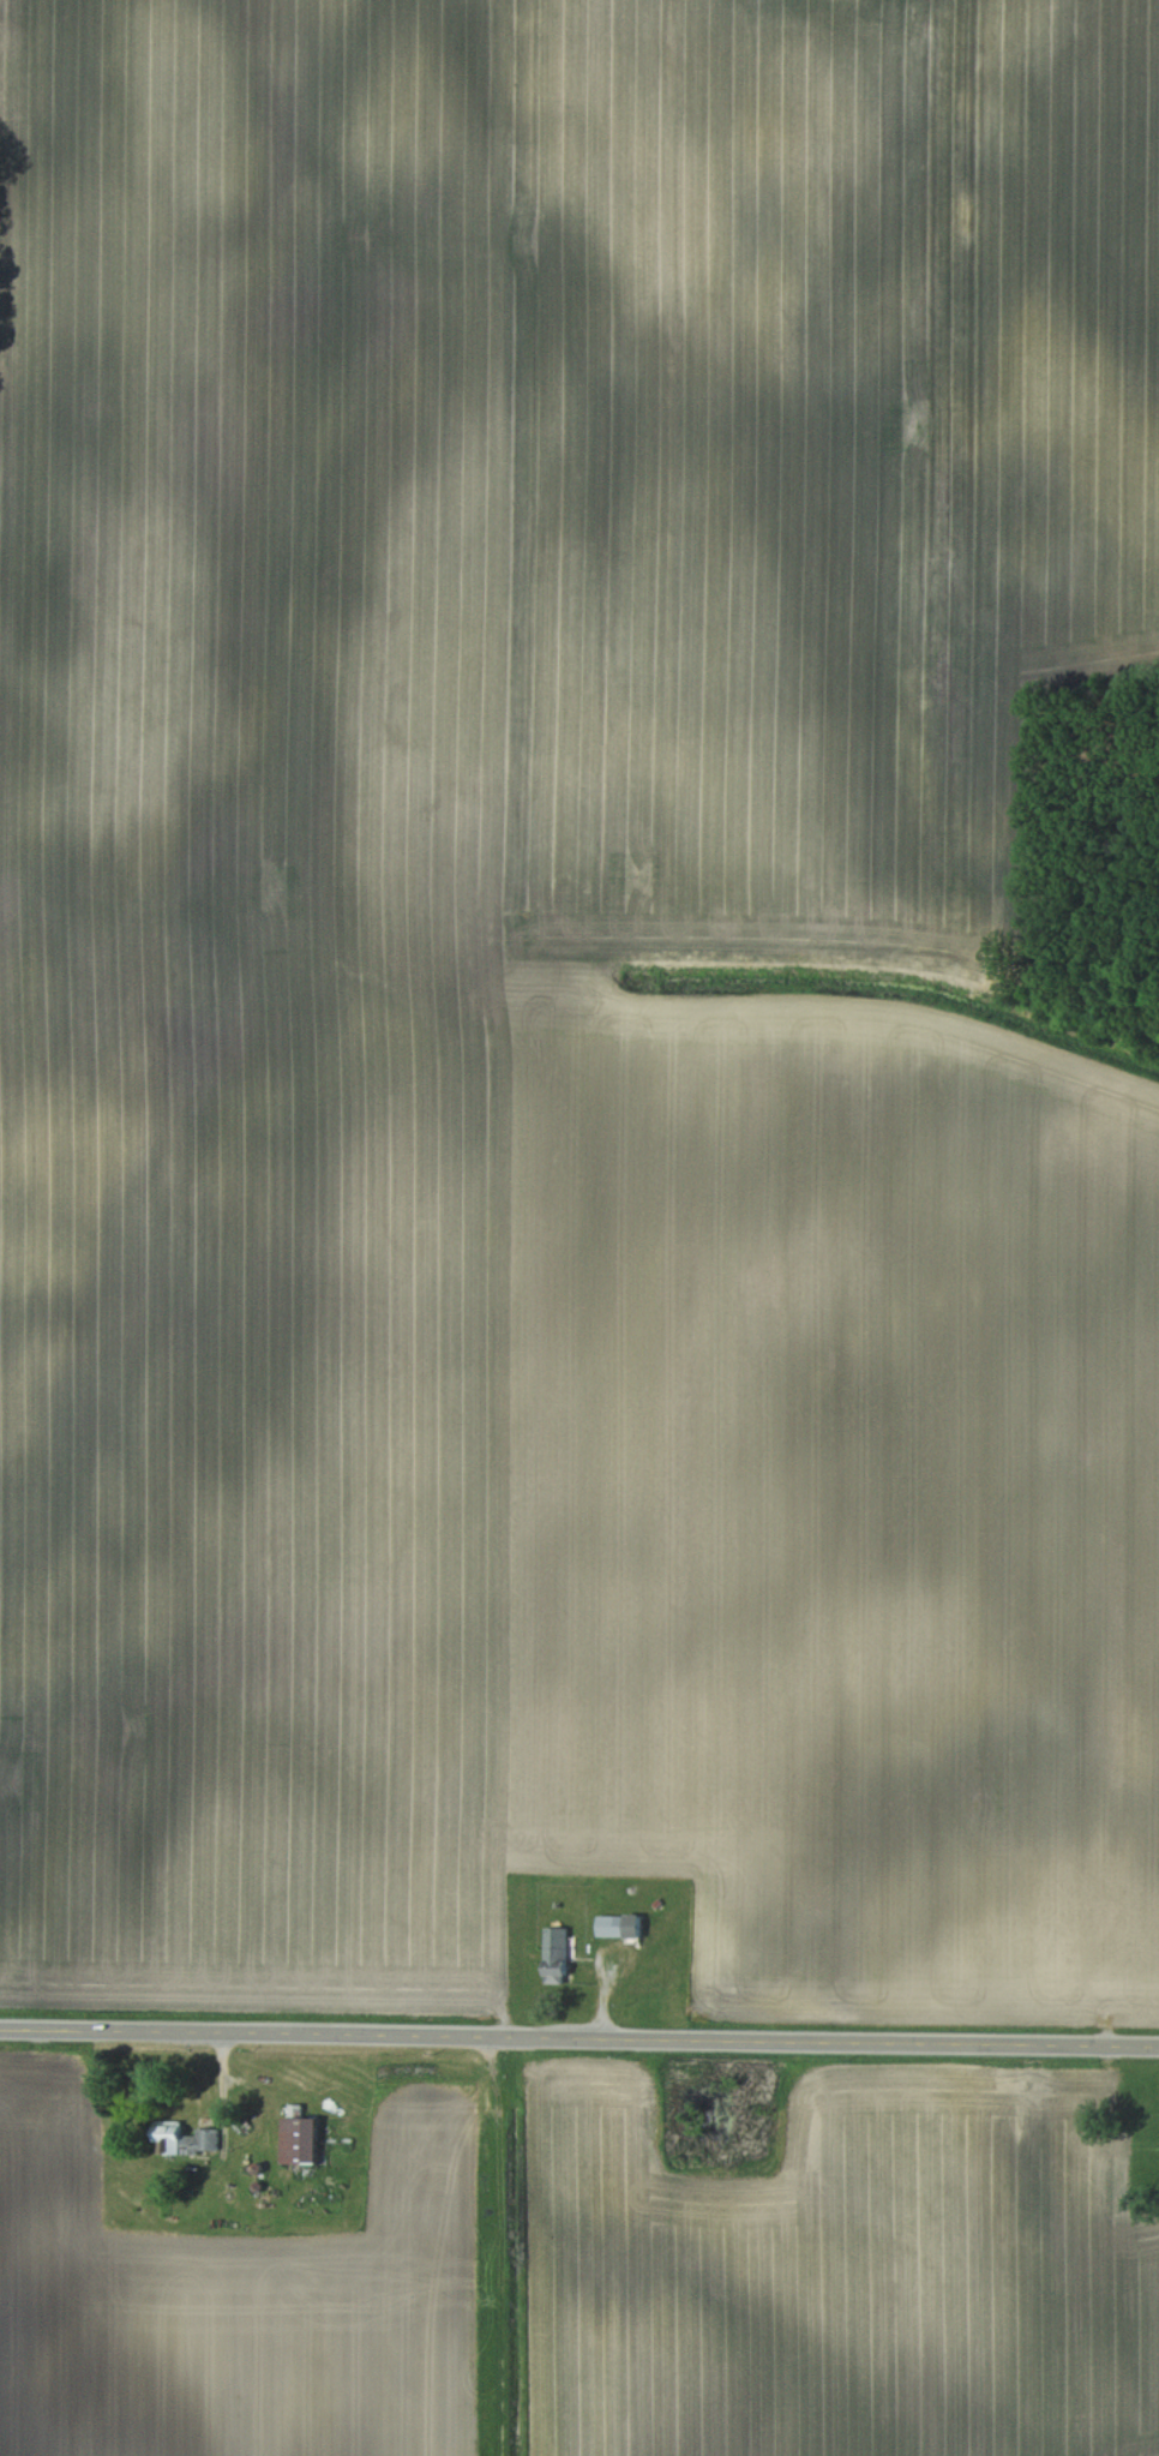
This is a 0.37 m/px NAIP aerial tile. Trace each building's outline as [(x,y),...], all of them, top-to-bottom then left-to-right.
[(640,1916),(593,1916),(593,1937),(640,1937),(640,1916)] [(541,1928),(541,1981),(564,1981),(564,1928),(541,1928)] [(288,2165),(327,2165),(327,2117),(288,2117),(288,2165)] [(222,2129),(161,2130),(161,2155),(222,2154),(222,2129)]
